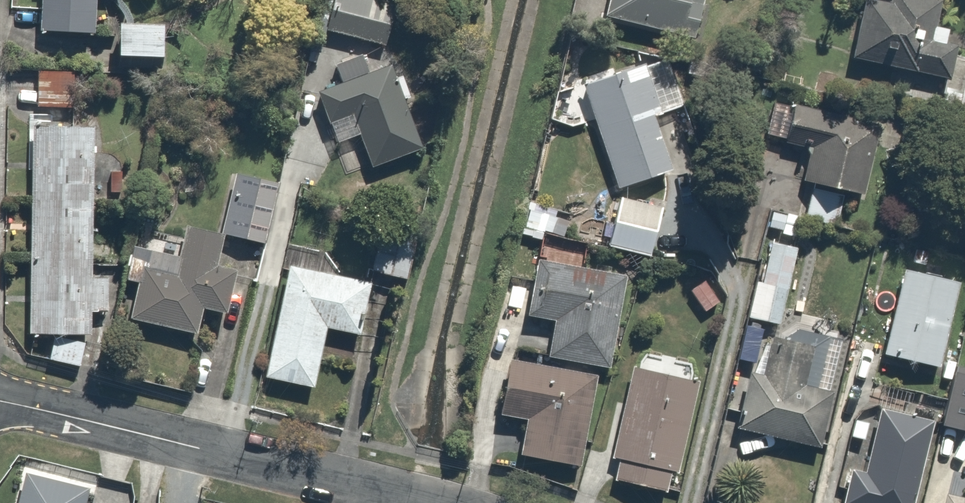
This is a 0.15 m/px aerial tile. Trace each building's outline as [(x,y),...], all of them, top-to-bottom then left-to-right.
[(39,37),(96,38),(96,0),(40,0),(39,37)] [(388,0),(337,0),(329,32),(390,47),(401,3),(388,0)] [(608,16),(691,35),(699,0),(611,0),(608,16)] [(856,60),(947,80),(954,50),(958,32),(931,26),(937,0),(896,0),(895,1),(891,0),(869,0),(856,60)] [(165,26),(122,25),(121,59),(164,60),(165,26)] [(954,50),(947,80),(939,121),(964,126),(964,53),(954,50)] [(582,83),(584,87),(620,189),(673,170),(655,118),(688,106),(669,52),(582,83)] [(80,66),(41,64),(39,109),(78,110),(80,66)] [(390,67),(318,94),(338,147),(363,138),(373,164),(420,146),(390,67)] [(882,129),(776,102),(768,134),(813,145),(804,180),(813,182),(804,218),(829,224),(837,192),(864,199),(882,129)] [(102,129),(35,127),(30,332),(97,333),(102,129)] [(235,177),(222,236),(225,237),(266,246),(279,187),(235,177)] [(665,208),(621,196),(606,248),(651,261),(665,208)] [(178,255),(137,246),(129,283),(141,286),(133,321),(198,335),(206,301),(231,306),(239,271),(219,266),(225,237),(222,236),(183,227),(178,255)] [(416,245),(379,237),(371,274),(409,282),(416,245)] [(765,325),(784,329),(803,250),(769,242),(750,321),(765,325)] [(372,283),(359,281),(363,259),(343,254),(338,276),(289,266),(265,377),(314,387),(328,327),(361,334),(372,283)] [(559,320),(552,361),(604,370),(612,371),(629,275),(540,259),(530,315),(559,320)] [(941,367),(960,283),(905,271),(886,355),(941,367)] [(784,329),(765,325),(740,429),(823,449),(837,394),(822,390),(834,341),(784,329)] [(85,343),(54,336),(49,358),(80,365),(85,343)] [(683,364),(640,355),(612,481),(672,494),(695,387),(679,384),(683,364)] [(586,469),(603,376),(551,367),(509,359),(499,414),(528,419),(522,457),(586,469)] [(954,365),(940,426),(964,431),(964,368),(954,365)] [(935,421),(882,409),(868,470),(852,466),(843,502),(916,502),(935,421)] [(26,474),(19,502),(89,502),(93,490),(26,474)]
